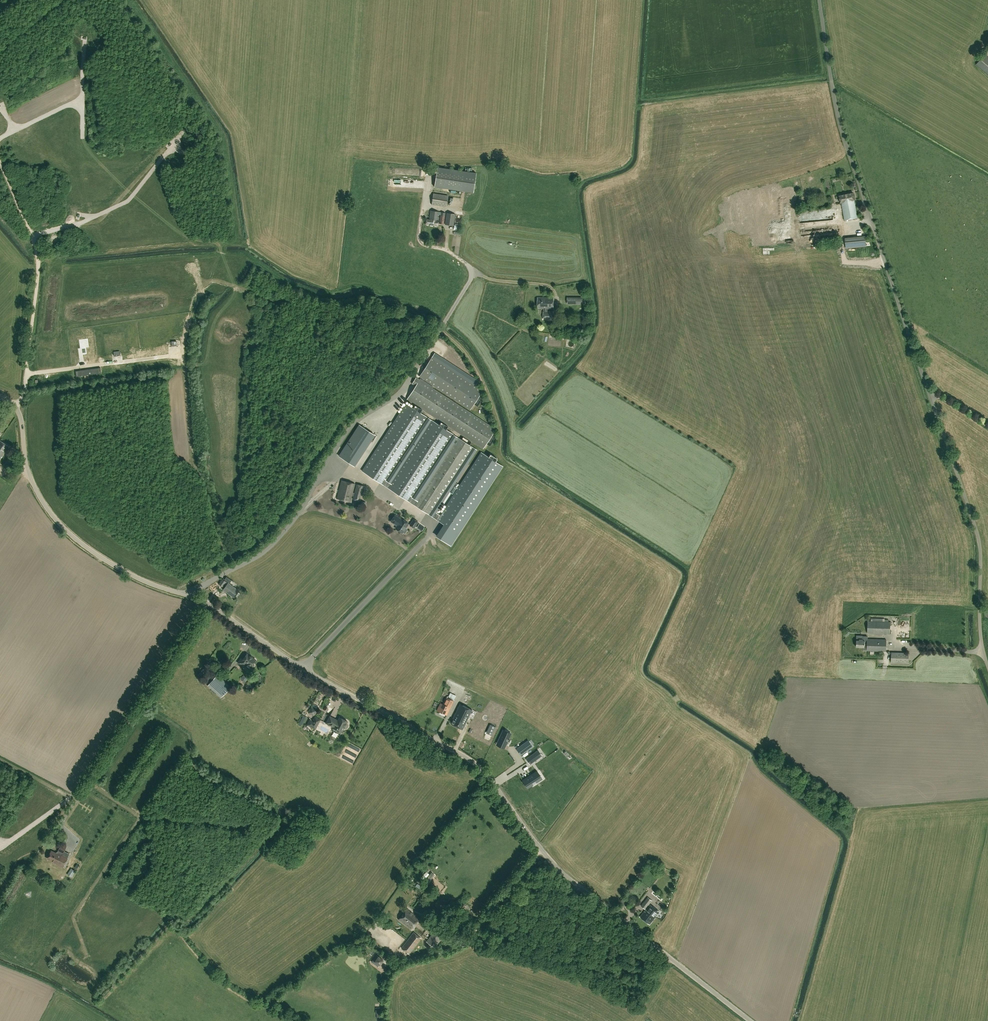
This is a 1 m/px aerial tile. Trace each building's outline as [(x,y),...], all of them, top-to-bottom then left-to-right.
[(984,55),(976,64),(987,74),(987,58),(984,55)] [(476,173),(437,167),(434,187),(473,193),(476,173)] [(432,204),(446,207),(448,196),(433,193),(432,204)] [(853,193),(839,195),(840,202),(841,202),(844,220),(857,218),(854,200),(853,193)] [(773,215),(768,195),(764,196),(768,216),(773,215)] [(796,200),(798,208),(805,206),(804,203),(802,204),(801,200),(796,200)] [(430,219),(426,219),(426,224),(438,226),(438,221),(439,217),(438,216),(438,215),(440,215),(439,223),(443,224),(445,213),(439,212),(439,211),(431,210),(430,219)] [(447,213),(445,224),(453,226),(455,214),(447,213)] [(821,234),(820,221),(800,223),(801,236),(821,234)] [(776,231),(756,233),(757,244),(775,242),(775,240),(777,240),(776,231)] [(847,248),(867,246),(866,237),(846,238),(847,248)] [(554,297),(538,297),(538,308),(544,308),(544,311),(543,311),(543,320),(554,319),(553,311),(548,311),(548,308),(554,308),(554,297)] [(432,358),(420,376),(470,409),(474,404),(477,406),(483,398),(479,396),(482,391),(432,358)] [(76,371),(76,376),(101,373),(100,368),(76,371)] [(496,429),(433,388),(434,387),(420,378),(419,379),(416,377),(412,383),(415,386),(406,400),(419,409),(420,408),(483,449),(486,444),(490,446),(496,436),(493,434),(496,429)] [(363,471),(429,515),(473,448),(457,437),(416,500),(412,498),(453,435),(432,421),(391,484),(387,481),(428,418),(407,404),(363,471)] [(355,466),(375,435),(359,425),(339,456),(355,466)] [(9,446),(0,440),(0,459),(9,446)] [(436,514),(434,517),(447,525),(439,537),(451,545),(500,465),(479,451),(438,515),(436,514)] [(339,467),(332,475),(336,477),(342,470),(339,467)] [(342,480),(337,499),(350,502),(352,495),(354,496),(353,499),(360,501),(363,486),(357,484),(354,493),(352,492),(355,483),(342,480)] [(378,512),(375,518),(379,520),(383,523),(386,517),(378,512)] [(395,515),(390,522),(397,526),(395,528),(402,533),(402,532),(404,533),(405,533),(407,530),(407,529),(405,528),(408,523),(402,519),(395,515)] [(410,525),(414,528),(418,522),(414,519),(410,525)] [(234,597),(235,596),(238,597),(240,593),(238,592),(239,590),(222,579),(219,584),(222,586),(223,586),(225,587),(223,590),(234,597)] [(883,621),(868,621),(867,633),(890,634),(890,622),(887,622),(887,620),(883,620),(883,621)] [(886,640),(867,639),(867,636),(863,636),(862,639),(859,639),(860,637),(856,637),(856,647),(864,647),(867,647),(867,650),(886,651),(886,640)] [(909,653),(891,652),(891,662),(908,663),(909,653)] [(243,655),(238,662),(245,667),(247,664),(251,667),(252,666),(253,666),(254,666),(254,665),(254,664),(253,663),(256,660),(252,657),(252,656),(250,655),(249,655),(247,653),(245,656),(243,655)] [(231,687),(217,675),(209,684),(223,696),(231,687)] [(449,699),(447,697),(443,704),(440,703),(437,710),(447,715),(454,701),(456,696),(452,694),(449,699)] [(462,729),(467,719),(472,710),(460,704),(454,715),(455,716),(453,719),(453,718),(450,723),(462,729)] [(316,716),(320,711),(315,708),(311,713),(316,716)] [(468,727),(466,735),(490,746),(490,744),(492,742),(493,739),(491,740),(492,735),(496,727),(496,725),(484,723),(485,724),(488,726),(487,727),(484,726),(483,725),(484,723),(482,720),(480,721),(479,718),(477,718),(476,722),(473,721),(476,714),(475,712),(472,711),(471,714),(470,718),(474,719),(470,721),(468,727)] [(339,717),(338,720),(330,716),(326,723),(334,727),(334,728),(341,732),(344,728),(345,728),(346,728),(347,728),(348,726),(348,725),(347,724),(346,723),(347,721),(339,717)] [(503,729),(498,742),(505,746),(511,733),(503,729)] [(528,742),(516,749),(520,755),(532,747),(528,742)] [(538,750),(526,759),(530,764),(540,757),(538,755),(540,754),(538,750)] [(536,772),(524,781),(527,785),(528,784),(529,787),(532,785),(533,786),(537,784),(536,782),(539,781),(537,779),(540,777),(536,772)] [(513,780),(522,788),(526,783),(516,776),(513,780)] [(523,798),(526,794),(522,790),(518,794),(523,798)] [(63,867),(67,858),(63,856),(68,847),(63,845),(60,852),(60,853),(55,853),(51,851),(48,856),(47,857),(48,858),(47,858),(48,858),(48,859),(49,859),(54,861),(54,862),(63,867)] [(645,909),(652,900),(648,897),(641,906),(645,909)] [(650,924),(660,912),(650,904),(640,917),(650,924)] [(419,918),(407,909),(399,919),(411,929),(419,918)] [(440,930),(438,932),(444,939),(446,937),(440,930)] [(434,931),(427,942),(435,948),(442,937),(434,931)] [(409,954),(417,944),(421,939),(421,938),(413,932),(401,948),(409,954)] [(380,956),(375,963),(381,968),(386,962),(380,956)]
